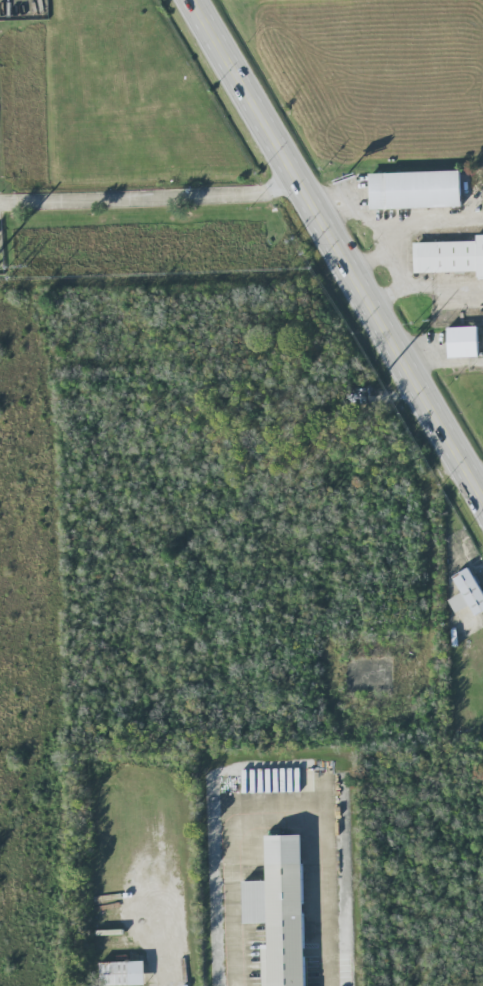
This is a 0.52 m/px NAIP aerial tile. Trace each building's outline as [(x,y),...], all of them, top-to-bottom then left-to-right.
[(461,207),(460,171),(369,174),(370,210),(461,207)] [(476,235),(477,242),(414,243),(415,273),(477,272),(478,277),(482,277),(482,235),(476,235)] [(479,357),(478,327),(448,328),(449,358),(479,357)] [(475,616),(482,612),(482,593),(471,568),(453,576),(462,594),(449,600),(456,613),(470,606),(475,616)] [(267,836),(268,881),(244,882),(244,923),(269,923),(269,945),(263,946),(263,985),(306,985),(303,835),(267,836)] [(100,963),(101,985),(133,985),(146,985),(145,962),(100,963)]
